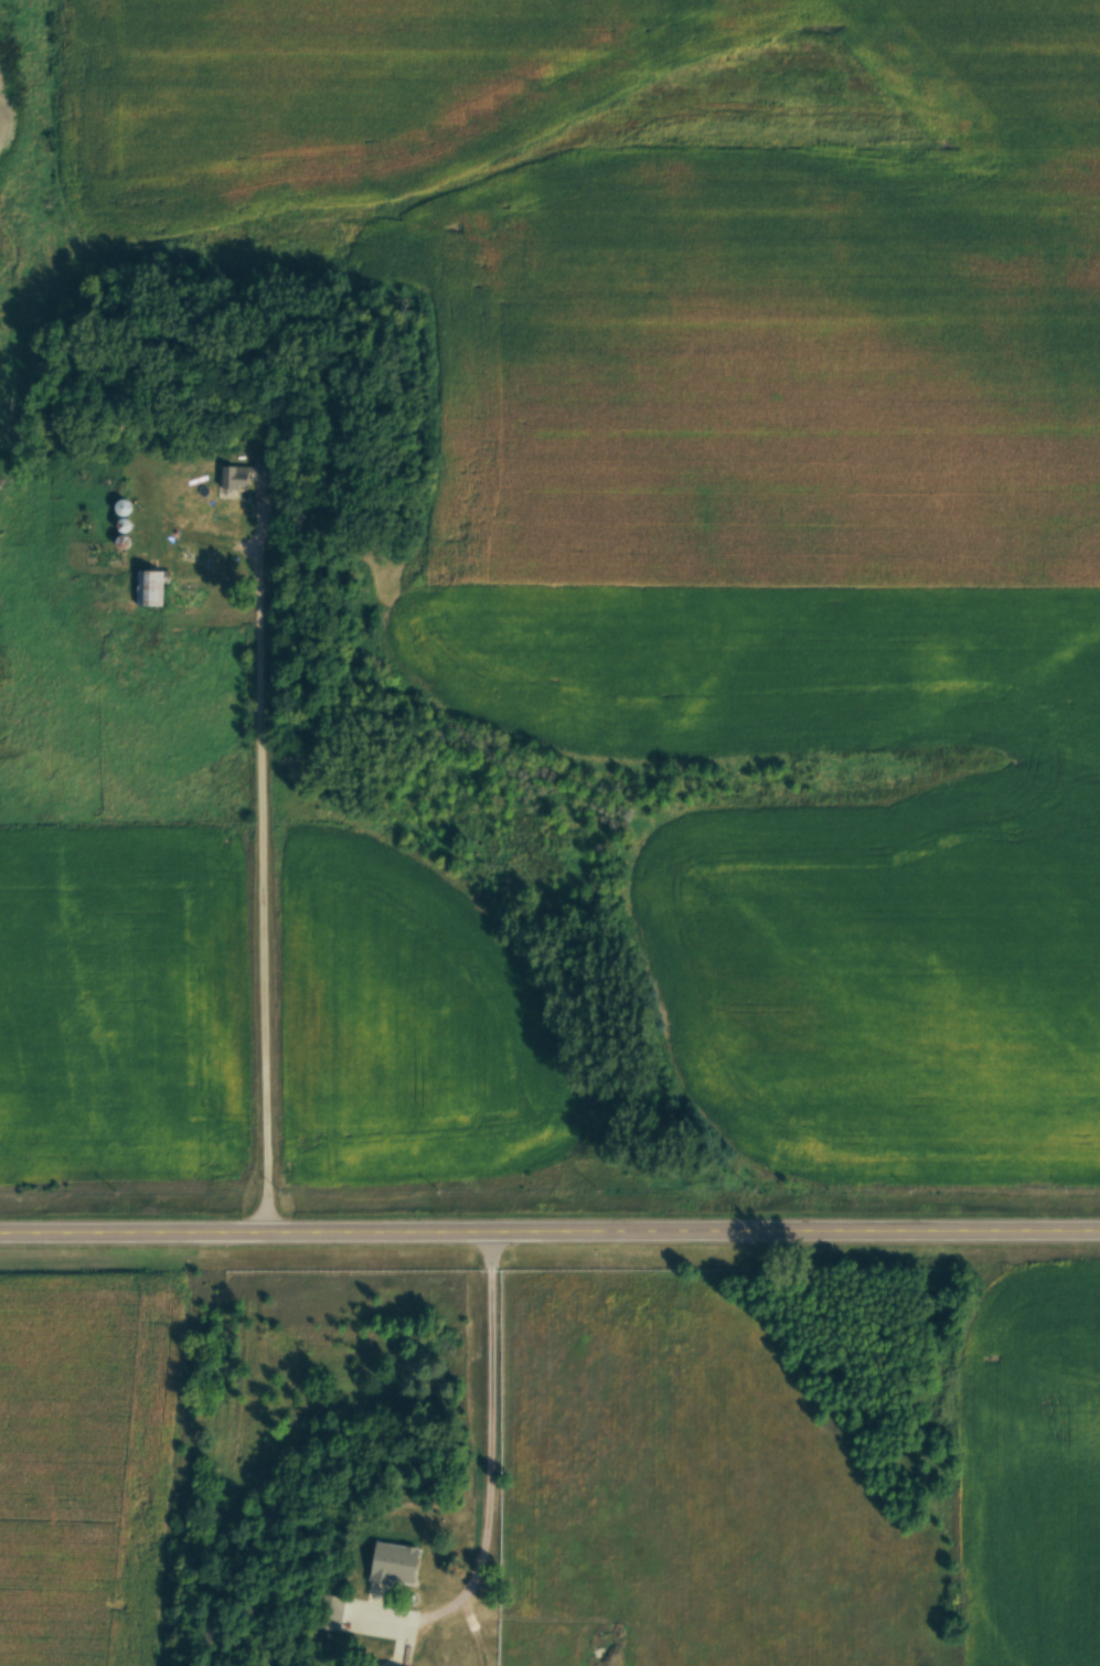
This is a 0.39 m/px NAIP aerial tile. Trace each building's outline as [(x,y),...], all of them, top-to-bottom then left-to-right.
[(221,490),(250,490),(251,475),(266,475),(266,456),(251,456),(251,465),(222,465),(221,490)] [(125,519),(136,509),(125,497),(114,507),(125,519)] [(139,607),(163,607),(163,571),(139,571),(139,607)] [(422,1546),(376,1541),(372,1580),(419,1585),(422,1546)]
